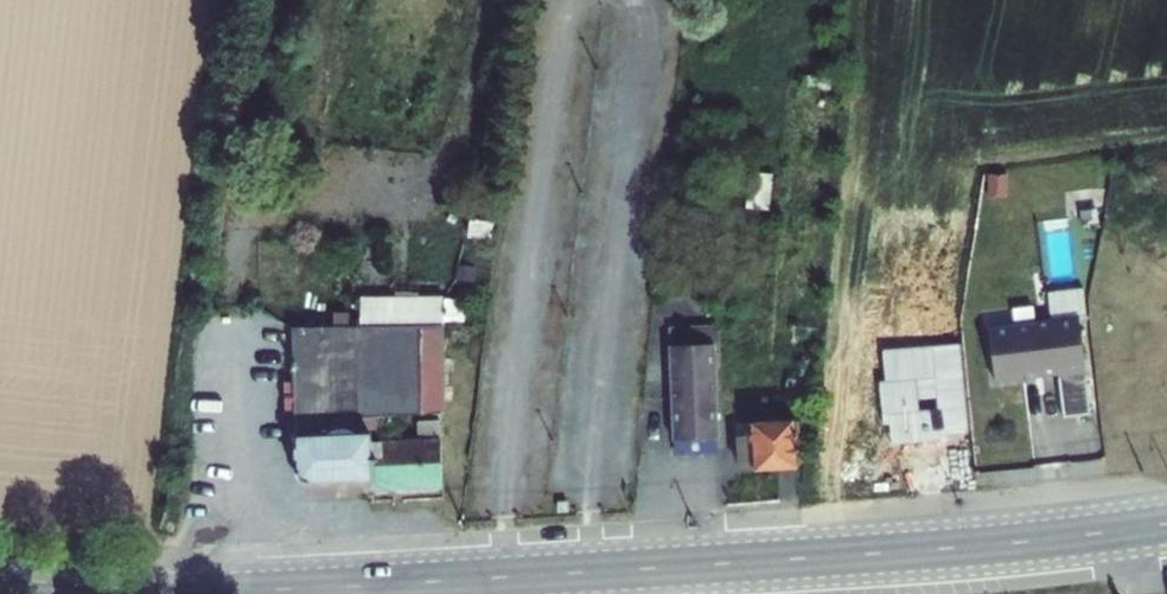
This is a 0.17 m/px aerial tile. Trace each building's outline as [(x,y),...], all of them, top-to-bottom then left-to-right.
[(747,173),(745,208),(767,209),(770,175),(747,173)] [(454,267),(453,280),(474,281),(475,268),(454,267)] [(289,422),(289,430),(290,434),(292,436),(293,473),(307,485),(369,482),(369,441),(375,441),(374,427),(388,425),(388,415),(443,412),(442,298),(359,298),(358,327),(291,329),(293,416),(289,422)] [(1049,322),(986,330),(993,382),(1056,374),(1056,377),(1061,418),(1089,415),(1084,373),(1077,316),(1049,319),(1049,322)] [(684,328),(668,329),(668,347),(672,441),(673,450),(716,448),(716,439),(712,345),(711,327),(695,328),(696,346),(684,346),(684,328)] [(745,435),(735,436),(737,470),(747,469),(747,466),(753,465),(753,471),(795,468),(792,432),(806,432),(808,412),(798,409),(788,409),(788,406),(761,409),(762,422),(749,423),(749,426),(744,426),(745,435)] [(369,482),(369,490),(440,487),(438,438),(438,421),(415,422),(417,439),(375,441),(369,441),(369,482)]
